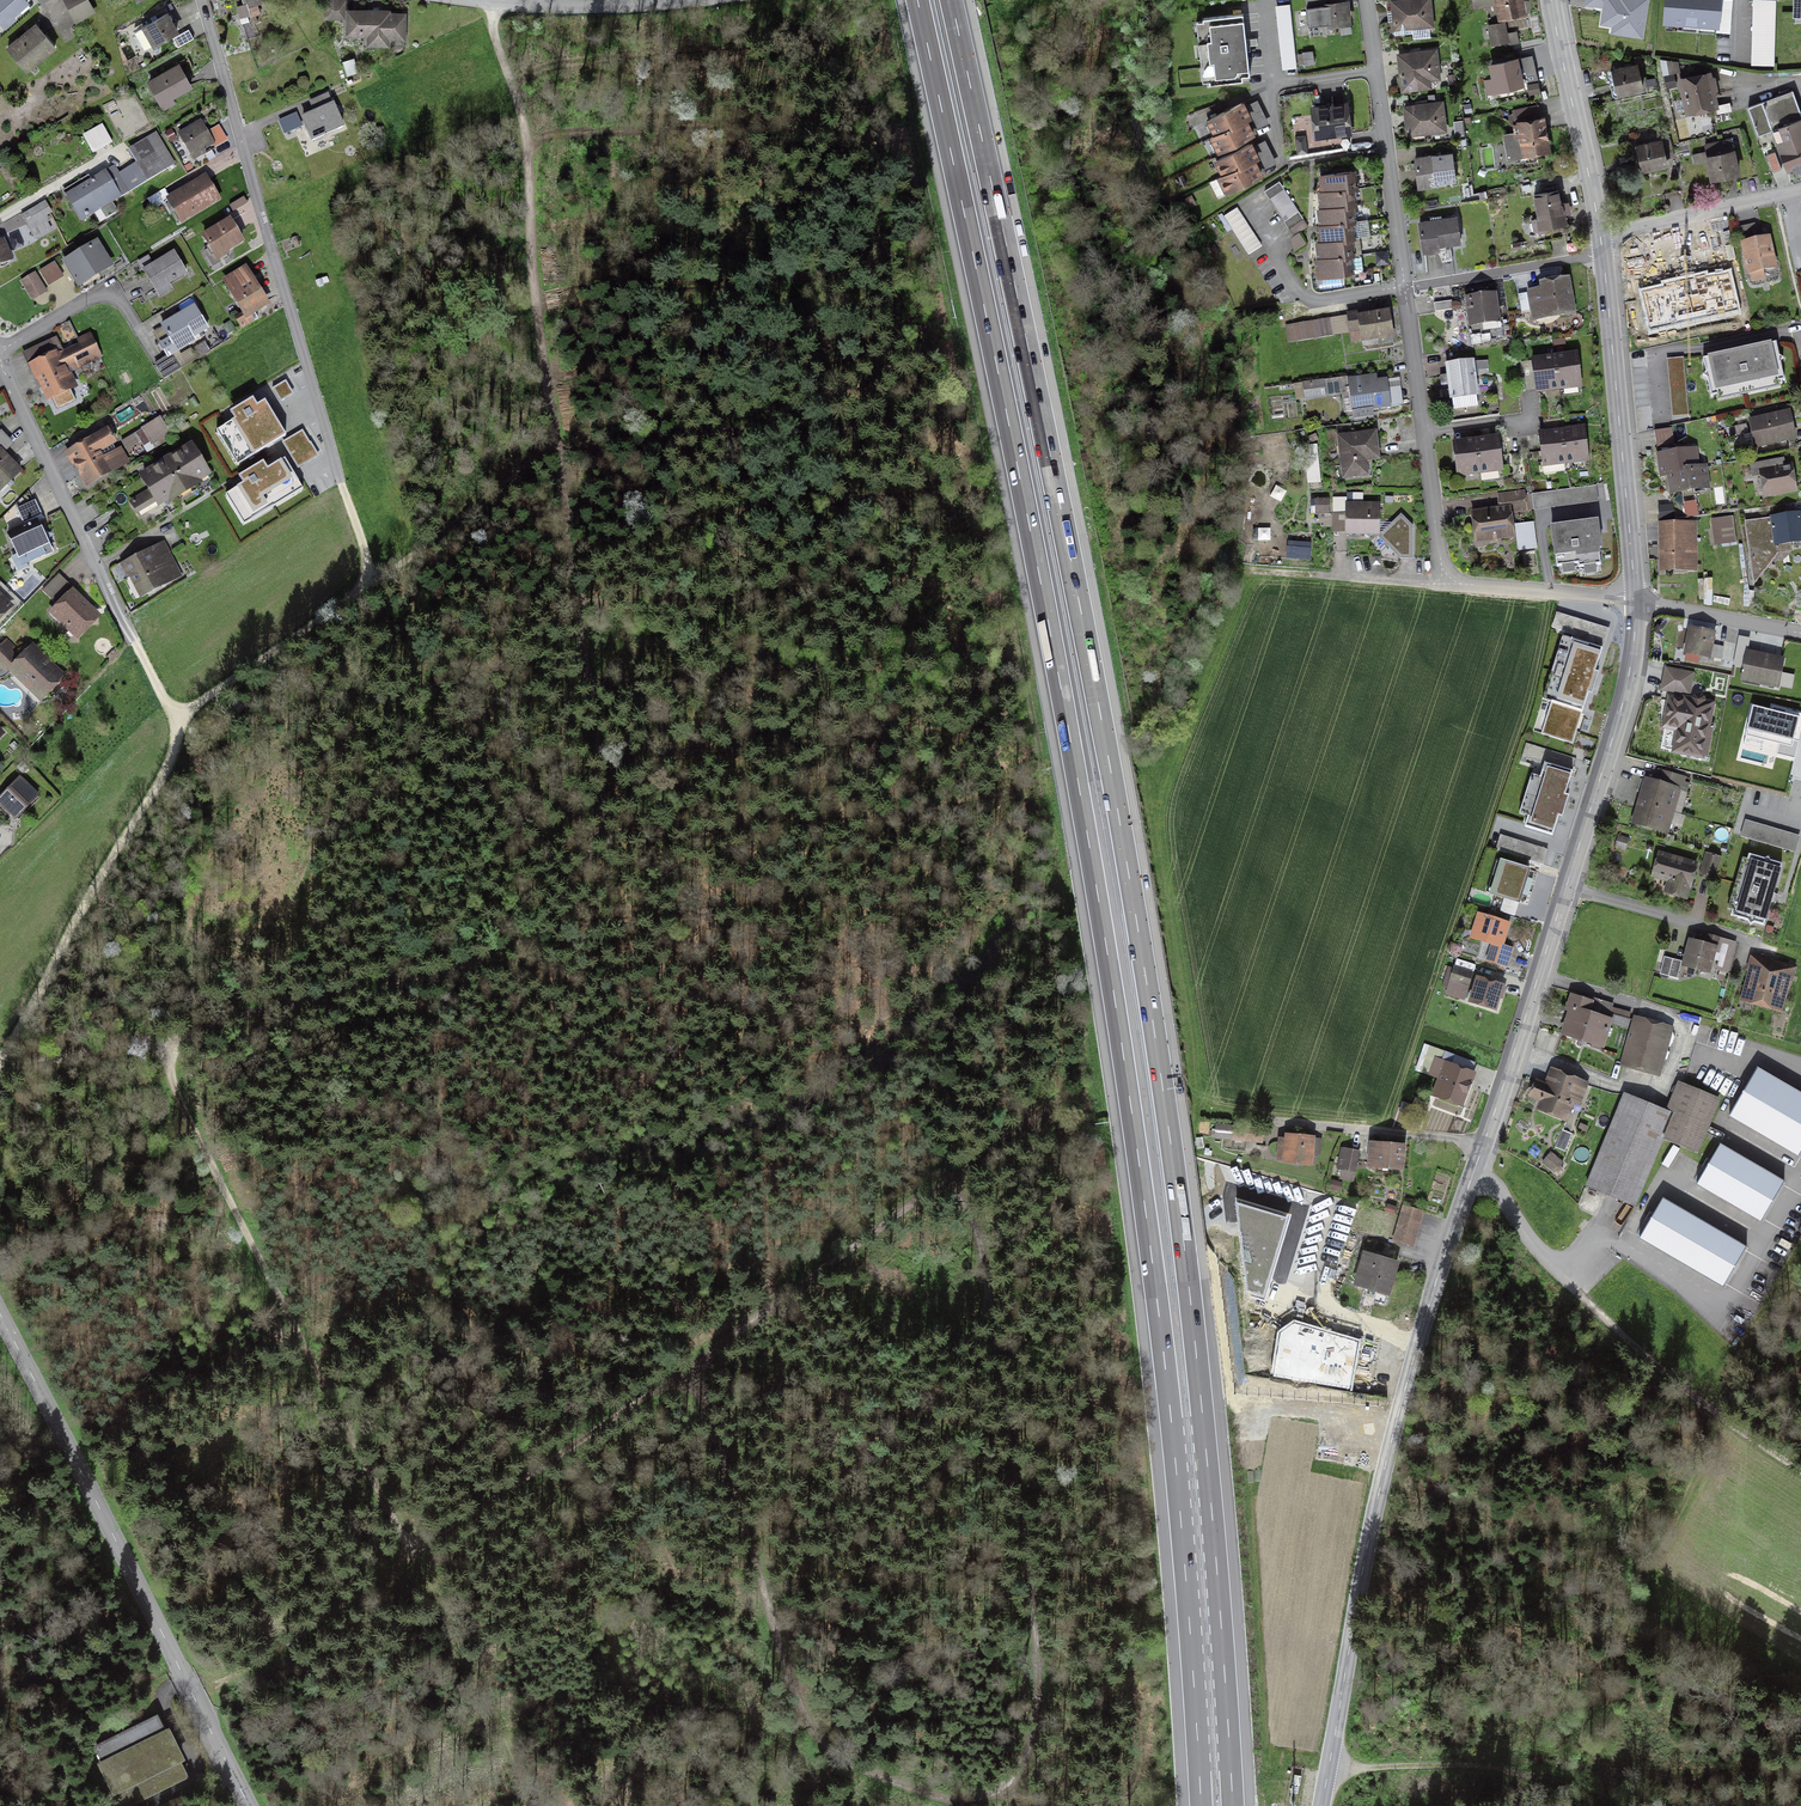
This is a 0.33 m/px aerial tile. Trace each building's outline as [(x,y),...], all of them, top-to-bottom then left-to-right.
[(23,0),(0,0),(0,21),(5,27),(11,21),(8,18),(26,2),(23,0)] [(92,12),(85,0),(65,0),(76,21),(92,12)] [(1409,0),(1391,2),(1395,36),(1413,34),(1412,28),(1431,26),(1429,0),(1412,0),(1413,2),(1409,3),(1409,0)] [(1500,17),(1521,13),(1519,0),(1497,0),(1500,17)] [(1720,27),(1722,0),(1667,0),(1665,22),(1720,27)] [(1791,17),(1800,17),(1800,0),(1791,0),(1791,17)] [(344,1),(326,1),(326,19),(343,19),(344,1)] [(1773,65),(1775,1),(1753,1),(1752,65),(1773,65)] [(1329,23),(1350,21),(1348,2),(1330,4),(1330,2),(1307,5),(1310,22),(1328,20),(1329,23)] [(1296,68),(1290,4),(1276,5),(1282,69),(1296,68)] [(243,6),(236,8),(239,18),(246,16),(243,6)] [(388,15),(388,13),(347,11),(346,36),(375,36),(375,46),(387,46),(387,40),(403,40),(404,15),(388,15)] [(259,14),(258,12),(249,15),(253,24),(256,22),(254,17),(259,14)] [(1250,75),(1243,14),(1204,18),(1210,79),(1250,75)] [(153,45),(175,33),(165,15),(141,29),(138,25),(133,28),(135,32),(134,33),(144,50),(153,45)] [(1504,41),(1501,24),(1489,26),(1493,43),(1504,41)] [(21,39),(20,38),(7,49),(23,68),(35,58),(38,61),(54,48),(36,27),(21,39)] [(178,46),(194,38),(190,29),(174,37),(178,46)] [(1438,79),(1434,51),(1398,55),(1402,91),(1429,87),(1428,80),(1438,79)] [(1615,82),(1615,84),(1618,95),(1641,89),(1636,66),(1641,65),(1639,57),(1633,59),(1635,66),(1609,72),(1612,83),(1615,82)] [(1498,94),(1523,87),(1516,59),(1491,66),(1498,94)] [(189,88),(177,66),(148,82),(160,104),(189,88)] [(1687,112),(1714,107),(1707,75),(1680,81),(1687,112)] [(1786,168),(1787,169),(1793,167),(1795,173),(1800,171),(1800,139),(1797,140),(1798,143),(1796,144),(1788,125),(1800,120),(1800,116),(1792,91),(1747,108),(1757,136),(1772,130),(1786,168)] [(343,127),(328,94),(311,102),(315,112),(302,118),(313,140),(343,127)] [(1423,133),(1444,131),(1441,103),(1404,108),(1406,129),(1407,129),(1408,137),(1424,135),(1423,133)] [(1247,128),(1244,121),(1248,119),(1244,111),(1241,104),(1208,120),(1216,135),(1212,137),(1219,152),(1236,144),(1237,145),(1242,142),(1241,141),(1251,136),(1247,128)] [(1329,133),(1329,137),(1348,134),(1344,105),(1337,106),(1313,109),(1317,134),(1329,133)] [(1526,157),(1526,154),(1546,150),(1540,120),(1520,124),(1513,125),(1515,137),(1504,139),(1506,150),(1511,150),(1513,159),(1526,157)] [(211,144),(199,124),(180,136),(191,155),(190,156),(193,161),(203,155),(200,150),(211,144)] [(108,145),(99,128),(81,138),(90,154),(108,145)] [(1666,165),(1660,141),(1634,147),(1636,158),(1639,158),(1642,170),(1666,165)] [(1725,141),(1704,145),(1712,179),(1737,174),(1730,144),(1725,141)] [(1252,181),(1251,180),(1259,176),(1256,169),(1252,162),(1256,160),(1256,159),(1252,151),(1249,144),(1238,149),(1238,148),(1233,151),(1233,152),(1216,160),(1224,175),(1220,177),(1227,192),(1241,185),(1242,186),(1252,181)] [(104,172),(65,196),(80,220),(118,197),(119,199),(173,166),(161,145),(149,152),(153,158),(137,168),(139,170),(121,181),(114,168),(105,174),(104,172)] [(1774,153),(1766,156),(1772,173),(1780,170),(1774,153)] [(1454,180),(1451,154),(1414,159),(1418,188),(1444,185),(1444,181),(1454,180)] [(1319,218),(1320,226),(1317,227),(1318,235),(1319,243),(1316,243),(1317,251),(1318,260),(1315,260),(1317,268),(1318,277),(1351,272),(1351,274),(1360,273),(1362,270),(1361,257),(1357,255),(1351,255),(1349,239),(1352,239),(1350,222),(1353,222),(1351,206),(1354,205),(1352,189),(1355,189),(1352,172),(1319,176),(1321,185),(1322,193),(1319,193),(1320,201),(1321,210),(1318,210),(1319,218)] [(180,222),(218,200),(206,181),(195,188),(193,185),(167,201),(180,222)] [(1307,226),(1278,182),(1263,192),(1292,237),(1307,227),(1307,226)] [(1538,219),(1541,218),(1543,228),(1565,224),(1561,205),(1559,205),(1557,192),(1534,196),(1538,219)] [(44,203),(22,216),(35,238),(48,230),(41,218),(50,213),(44,203)] [(1250,254),(1262,246),(1237,208),(1225,216),(1250,254)] [(1448,245),(1459,243),(1456,218),(1419,223),(1423,252),(1448,249),(1448,245)] [(229,222),(203,237),(214,255),(222,249),(224,253),(241,242),(229,222)] [(0,240),(0,266),(9,262),(0,240)] [(1773,268),(1767,240),(1742,246),(1749,273),(1773,268)] [(1657,257),(1679,254),(1677,242),(1620,251),(1622,263),(1631,261),(1636,292),(1666,287),(1663,267),(1659,268),(1657,257)] [(96,244),(65,263),(78,285),(109,266),(96,244)] [(140,264),(144,271),(143,272),(158,297),(170,290),(167,285),(185,274),(173,254),(151,267),(147,259),(140,264)] [(39,272),(48,286),(62,277),(54,263),(39,272)] [(257,319),(253,312),(265,304),(245,269),(224,282),(243,313),(235,318),(241,328),(257,319)] [(34,275),(22,282),(28,293),(40,286),(34,275)] [(1556,312),(1557,315),(1572,313),(1566,280),(1542,285),(1543,290),(1529,293),(1533,312),(1542,311),(1543,315),(1556,312)] [(1496,318),(1493,295),(1467,298),(1468,303),(1470,303),(1470,307),(1469,307),(1470,322),(1496,318)] [(1451,304),(1451,302),(1433,304),(1434,313),(1452,310),(1452,311),(1460,310),(1459,304),(1455,303),(1451,304)] [(206,329),(193,307),(161,326),(168,337),(157,343),(166,358),(199,338),(197,335),(206,329)] [(1359,330),(1361,341),(1361,342),(1392,336),(1388,313),(1358,319),(1357,315),(1347,316),(1350,332),(1359,330)] [(1288,343),(1348,334),(1345,317),(1285,326),(1288,343)] [(39,378),(43,386),(49,398),(70,388),(61,368),(86,357),(89,363),(99,359),(88,335),(77,340),(80,347),(60,356),(56,358),(55,355),(45,360),(42,355),(48,352),(44,344),(23,355),(30,371),(35,368),(40,378),(39,378)] [(1785,391),(1775,343),(1740,350),(1706,357),(1716,406),(1785,391)] [(181,369),(172,355),(154,366),(163,380),(181,369)] [(1580,384),(1576,355),(1531,361),(1535,390),(1551,388),(1569,386),(1580,384)] [(1689,418),(1684,360),(1667,362),(1672,419),(1689,418)] [(1475,396),(1471,363),(1447,366),(1451,399),(1452,399),(1453,407),(1476,404),(1475,396)] [(1366,379),(1349,382),(1353,417),(1372,415),(1371,410),(1389,407),(1385,380),(1367,383),(1366,379)] [(272,388),(281,402),(294,394),(286,380),(272,388)] [(1305,398),(1324,395),(1322,383),(1303,386),(1305,398)] [(265,401),(257,405),(253,399),(230,413),(234,420),(216,431),(238,466),(249,459),(250,461),(255,457),(254,456),(286,436),(265,401)] [(1562,418),(1559,401),(1542,403),(1545,421),(1562,418)] [(1793,438),(1788,413),(1750,422),(1752,434),(1743,436),(1746,452),(1756,449),(1755,446),(1793,438)] [(169,433),(159,418),(142,429),(151,445),(169,433)] [(1583,429),(1568,431),(1556,433),(1539,435),(1543,473),(1545,474),(1563,470),(1562,461),(1587,458),(1583,429)] [(1673,445),(1671,429),(1654,432),(1656,448),(1673,445)] [(310,442),(303,430),(282,442),(298,468),(319,456),(311,441),(310,442)] [(112,443),(106,432),(70,452),(77,463),(74,465),(83,482),(86,480),(88,484),(126,462),(119,451),(114,454),(109,445),(112,443)] [(1374,434),(1339,438),(1343,477),(1360,475),(1358,461),(1377,458),(1374,434)] [(138,441),(134,435),(121,443),(125,449),(138,441)] [(1497,439),(1481,441),(1469,443),(1453,445),(1457,474),(1501,468),(1497,439)] [(162,464),(163,465),(143,477),(151,491),(130,503),(139,516),(160,505),(159,504),(170,498),(171,499),(196,484),(195,481),(206,474),(190,449),(170,461),(169,460),(162,464)] [(0,451),(0,490),(19,472),(0,451)] [(1662,475),(1669,474),(1696,470),(1693,451),(1659,456),(1662,475)] [(304,490),(285,459),(267,469),(263,462),(238,477),(242,485),(226,495),(244,525),(304,490)] [(1763,472),(1767,495),(1793,490),(1789,467),(1763,472)] [(1706,488),(1703,469),(1696,470),(1669,474),(1672,493),(1706,488)] [(1534,511),(1599,503),(1597,487),(1532,495),(1534,511)] [(1499,497),(1501,510),(1474,514),(1477,536),(1489,535),(1489,539),(1510,536),(1507,512),(1524,510),(1522,494),(1499,497)] [(19,554),(24,563),(50,551),(45,541),(48,539),(46,535),(43,536),(36,522),(41,520),(33,502),(16,511),(24,527),(7,535),(17,555),(19,554)] [(1346,504),(1345,534),(1377,534),(1378,505),(1346,504)] [(1661,516),(1661,521),(1674,518),(1672,506),(1660,508),(1661,516)] [(1413,526),(1401,513),(1379,536),(1400,558),(1412,559),(1413,526)] [(1771,518),(1774,541),(1788,539),(1789,543),(1800,541),(1800,529),(1799,514),(1790,516),(1791,518),(1786,518),(1785,516),(1771,518)] [(1766,521),(1746,524),(1752,566),(1761,572),(1771,558),(1766,521)] [(1537,550),(1533,523),(1515,526),(1518,552),(1537,550)] [(1604,562),(1597,523),(1551,531),(1558,570),(1604,562)] [(1703,556),(1695,556),(1694,524),(1663,524),(1663,570),(1694,569),(1694,572),(1703,572),(1703,556)] [(163,544),(125,563),(142,595),(179,576),(163,544)] [(53,602),(69,586),(58,575),(42,591),(53,602)] [(95,617),(72,594),(53,613),(77,636),(95,617)] [(8,608),(0,600),(0,616),(8,608)] [(1717,646),(1710,645),(1712,634),(1690,630),(1684,660),(1695,662),(1697,655),(1715,659),(1717,646)] [(1563,640),(1535,730),(1571,741),(1600,651),(1563,640)] [(5,641),(0,646),(0,661),(13,648),(5,641)] [(61,677),(32,648),(10,670),(27,686),(31,682),(44,695),(61,677)] [(1773,664),(1774,659),(1746,654),(1742,677),(1757,680),(1756,683),(1777,687),(1781,665),(1773,664)] [(1692,675),(1665,670),(1661,690),(1688,696),(1692,675)] [(1684,703),(1669,700),(1664,726),(1678,729),(1674,752),(1701,757),(1701,755),(1705,756),(1711,726),(1707,725),(1711,704),(1703,703),(1703,701),(1702,699),(1700,697),(1699,697),(1697,697),(1695,697),(1693,699),(1692,701),(1684,699),(1684,703)] [(208,755),(198,750),(192,762),(201,767),(208,755)] [(1555,834),(1573,773),(1545,765),(1527,826),(1555,834)] [(1648,782),(1642,804),(1664,810),(1673,812),(1682,779),(1659,772),(1656,784),(1648,782)] [(19,779),(0,799),(0,803),(13,816),(34,794),(19,779)] [(1658,830),(1664,810),(1642,804),(1636,824),(1658,830)] [(1799,834),(1745,819),(1739,836),(1793,852),(1799,834)] [(1762,921),(1780,860),(1747,851),(1729,912),(1762,921)] [(1701,874),(1712,877),(1718,859),(1706,855),(1701,874)] [(1685,897),(1694,866),(1659,856),(1654,876),(1671,881),(1672,883),(1669,893),(1685,897)] [(1537,874),(1503,863),(1493,899),(1527,909),(1537,874)] [(1499,946),(1506,924),(1480,916),(1472,939),(1496,946),(1491,962),(1504,966),(1510,950),(1499,946)] [(1690,941),(1684,964),(1708,971),(1713,953),(1729,958),(1733,944),(1708,937),(1706,946),(1690,941)] [(1676,979),(1681,962),(1663,957),(1659,975),(1676,979)] [(1777,1008),(1785,977),(1754,968),(1745,999),(1777,1008)] [(1450,981),(1467,986),(1471,975),(1453,969),(1450,981)] [(1478,980),(1471,1002),(1493,1009),(1500,987),(1478,980)] [(1569,1010),(1570,1010),(1563,1034),(1592,1043),(1591,1047),(1600,1050),(1609,1020),(1598,1017),(1598,1018),(1586,1014),(1590,1003),(1573,998),(1569,1010)] [(1668,1031),(1635,1022),(1623,1063),(1656,1073),(1668,1031)] [(1469,1074),(1473,1064),(1424,1046),(1417,1067),(1446,1077),(1439,1097),(1460,1104),(1470,1074),(1469,1074)] [(1532,1097),(1544,1102),(1541,1110),(1562,1118),(1573,1091),(1582,1095),(1586,1086),(1556,1073),(1550,1088),(1537,1083),(1532,1097)] [(1624,1095),(1586,1187),(1634,1207),(1662,1139),(1696,1153),(1718,1100),(1682,1086),(1671,1114),(1624,1095)] [(1245,1139),(1245,1141),(1261,1143),(1263,1130),(1246,1128),(1246,1130),(1234,1129),(1233,1138),(1245,1139)] [(1564,1152),(1571,1134),(1562,1131),(1554,1148),(1564,1152)] [(1280,1143),(1278,1159),(1309,1162),(1311,1140),(1287,1137),(1287,1143),(1280,1143)] [(1377,1162),(1376,1167),(1400,1169),(1402,1148),(1371,1145),(1370,1161),(1377,1162)] [(1762,1219),(1783,1183),(1718,1146),(1698,1182),(1762,1219)] [(1340,1179),(1352,1181),(1358,1153),(1346,1150),(1346,1152),(1341,1151),(1337,1169),(1342,1170),(1340,1179)] [(1554,1173),(1561,1164),(1553,1157),(1545,1165),(1554,1173)] [(1746,1247),(1663,1202),(1642,1242),(1725,1287),(1746,1247)] [(1248,1290),(1264,1296),(1288,1218),(1239,1204),(1248,1290)] [(1403,1207),(1400,1218),(1418,1223),(1421,1212),(1403,1207)] [(1411,1247),(1418,1223),(1400,1218),(1393,1242),(1411,1247)] [(1364,1253),(1355,1286),(1386,1295),(1396,1262),(1364,1253)] [(1281,1333),(1275,1375),(1350,1389),(1358,1341),(1295,1322),(1281,1333)] [(1301,1776),(1294,1775),(1292,1784),(1300,1785),(1301,1776)]
